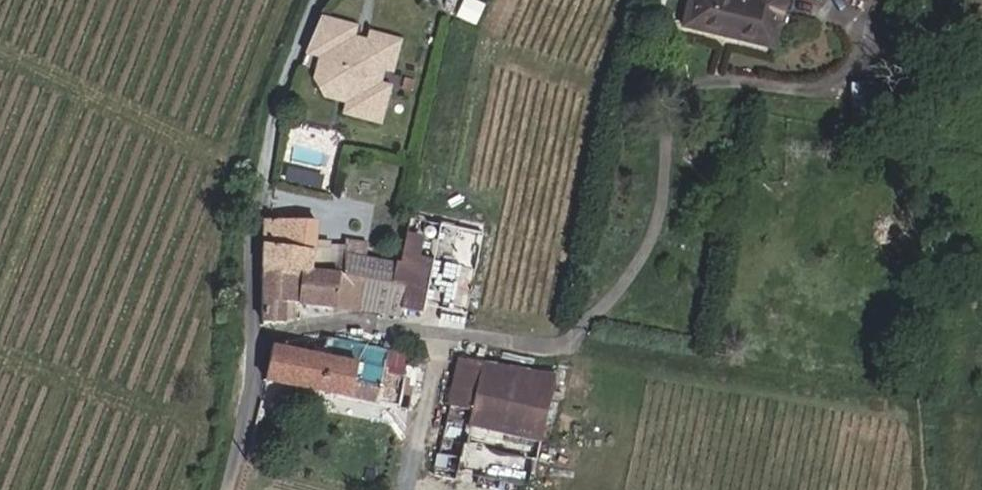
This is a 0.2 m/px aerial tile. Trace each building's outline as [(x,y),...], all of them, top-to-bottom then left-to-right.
[(444,11),(475,24),(485,0),(449,0),(444,11)] [(679,22),(770,44),(780,0),(685,0),(679,22)] [(377,82),(381,65),(397,69),(404,41),(375,34),(372,50),(354,46),(359,28),(324,21),(311,53),(327,57),(334,58),(331,74),(342,91),(357,95),(356,102),(353,113),(387,121),(395,86),(377,82)] [(342,91),(331,74),(334,58),(327,57),(322,80),(332,97),(356,102),(357,95),(342,91)] [(264,220),(263,270),(357,274),(357,251),(347,248),(346,239),(315,238),(317,220),(264,220)] [(386,308),(397,258),(357,251),(357,274),(357,307),(386,308)] [(400,254),(397,258),(386,308),(403,308),(421,313),(432,260),(400,254)] [(468,316),(475,266),(446,262),(438,312),(468,316)] [(357,274),(263,270),(262,318),(287,319),(287,315),(287,306),(296,306),(357,307),(357,274)] [(287,306),(287,315),(296,315),(296,306),(287,306)] [(272,346),(265,376),(396,403),(402,374),(397,372),(399,362),(384,358),(386,350),(356,343),(323,336),(318,356),(272,346)] [(554,373),(460,350),(449,396),(470,401),(542,419),(554,373)] [(542,419),(470,401),(468,411),(465,422),(510,433),(538,440),(542,419)] [(527,487),(538,440),(510,433),(465,422),(453,467),(527,487)]
